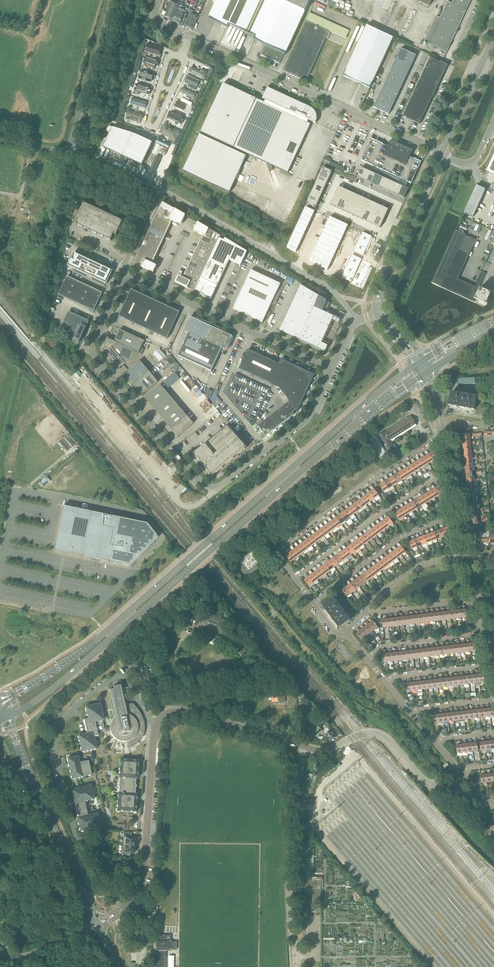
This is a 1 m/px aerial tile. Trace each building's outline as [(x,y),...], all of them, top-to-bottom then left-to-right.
[(208,19),(228,28),(229,25),(241,31),(255,38),(254,40),(265,46),(261,55),(279,63),(284,54),(285,55),(305,12),(311,0),(217,0),(211,12),(208,19)] [(436,16),(425,42),(447,52),(471,0),(454,0),(452,4),(448,2),(440,18),(436,16)] [(172,2),(165,18),(172,21),(179,5),(172,2)] [(192,14),(199,17),(200,14),(189,9),(180,5),(179,8),(192,14)] [(178,9),(173,22),(180,25),(187,13),(179,9),(178,9)] [(283,71),(306,82),(329,31),(346,39),(349,31),(310,13),(307,19),(308,19),(307,21),(306,20),(283,71)] [(192,31),(198,18),(190,14),(185,28),(192,31)] [(369,88),(393,38),(367,26),(343,76),(369,88)] [(147,43),(144,52),(159,57),(162,48),(147,43)] [(398,55),(406,58),(408,52),(401,49),(398,55)] [(416,56),(408,52),(406,58),(413,62),(416,56)] [(403,64),(406,58),(398,55),(395,61),(403,64)] [(447,65),(442,63),(430,57),(402,116),(420,124),(447,65)] [(144,58),(143,63),(157,67),(158,62),(144,58)] [(410,68),(413,62),(406,58),(403,64),(410,68)] [(393,67),(400,70),(403,64),(395,61),(393,67)] [(410,68),(403,64),(400,70),(408,74),(410,68)] [(393,67),(390,73),(397,76),(400,70),(393,67)] [(191,68),(189,72),(205,79),(207,75),(204,73),(205,71),(201,69),(200,72),(191,68)] [(405,80),(408,74),(400,70),(397,76),(405,80)] [(141,71),(138,79),(151,83),(153,75),(141,71)] [(387,78),(395,82),(397,76),(390,73),(387,78)] [(197,88),(200,81),(187,76),(184,82),(197,88)] [(405,80),(397,76),(395,82),(402,85),(405,80)] [(384,84),(392,88),(395,82),(387,78),(384,84)] [(399,91),(402,85),(395,82),(392,88),(399,91)] [(136,84),(134,91),(149,95),(151,89),(136,84)] [(223,84),(200,133),(243,153),(269,165),(279,169),(288,174),(311,124),(307,123),(309,120),(313,122),(316,123),(316,122),(316,121),(317,120),(317,119),(317,118),(317,117),(317,116),(317,115),(316,115),(316,114),(316,113),(315,112),(315,111),(314,111),(314,110),(313,110),(313,109),(312,109),(312,108),(311,108),(310,108),(267,88),(262,99),(266,100),(265,103),(252,97),(235,89),(228,86),(223,84)] [(389,94),(392,88),(384,84),(382,90),(389,94)] [(180,92),(193,98),(195,95),(181,88),(180,92)] [(399,91),(392,88),(389,94),(397,97),(399,91)] [(379,96),(386,100),(389,94),(382,90),(379,96)] [(394,103),(397,97),(389,94),(386,100),(394,103)] [(376,102),(384,106),(386,100),(379,96),(376,102)] [(132,98),(130,104),(145,109),(147,103),(132,98)] [(394,103),(386,100),(384,106),(391,109),(394,103)] [(174,107),(183,110),(185,105),(177,101),(174,107)] [(373,108),(381,111),(384,106),(376,102),(373,108)] [(389,115),(391,109),(384,106),(381,111),(389,115)] [(141,121),(143,115),(129,111),(127,116),(141,121)] [(167,118),(182,124),(184,118),(170,112),(167,118)] [(160,133),(175,141),(179,131),(164,124),(160,133)] [(109,134),(103,147),(123,156),(133,134),(112,127),(109,126),(106,132),(109,134)] [(184,133),(180,131),(174,144),(178,146),(182,138),(184,133)] [(133,134),(123,156),(142,165),(153,143),(138,136),(133,134)] [(200,135),(183,171),(230,193),(247,157),(200,135)] [(157,139),(156,143),(168,148),(170,145),(157,139)] [(371,139),(361,160),(411,184),(421,162),(410,157),(412,151),(390,141),(388,146),(371,139)] [(155,143),(143,168),(153,172),(164,148),(155,143)] [(164,148),(153,172),(162,177),(173,152),(164,148)] [(331,159),(326,157),(323,163),(329,165),(331,159)] [(323,168),(321,172),(330,177),(332,172),(323,168)] [(361,168),(357,177),(362,179),(366,170),(361,168)] [(366,170),(362,179),(366,181),(370,172),(366,170)] [(321,172),(319,177),(328,181),(330,177),(321,172)] [(370,172),(366,181),(371,183),(375,174),(370,172)] [(375,174),(371,183),(376,186),(380,177),(375,174)] [(319,177),(317,182),(326,186),(328,181),(319,177)] [(380,177),(376,186),(380,188),(384,179),(380,177)] [(384,179),(380,188),(385,190),(389,181),(384,179)] [(389,181),(385,190),(389,192),(393,183),(389,181)] [(317,182),(315,186),(324,190),(326,186),(317,182)] [(393,183),(389,192),(394,194),(398,185),(393,183)] [(398,185),(394,194),(398,196),(402,187),(398,185)] [(315,186),(313,191),(322,195),(324,190),(315,186)] [(476,186),(473,192),(483,197),(486,190),(476,186)] [(338,187),(334,196),(339,198),(343,189),(338,187)] [(402,187),(398,196),(402,198),(404,198),(408,189),(407,189),(406,189),(402,187)] [(343,189),(339,198),(343,200),(348,191),(343,189)] [(313,191),(310,195),(320,199),(322,195),(313,191)] [(348,191),(343,200),(348,202),(352,193),(348,191)] [(473,192),(470,199),(479,204),(483,197),(473,192)] [(352,193),(348,202),(353,204),(357,195),(352,193)] [(310,195),(308,200),(318,204),(320,199),(310,195)] [(357,195),(353,204),(357,206),(361,197),(357,195)] [(334,196),(330,205),(335,207),(339,198),(334,196)] [(361,197),(357,206),(362,209),(366,200),(361,197)] [(339,198),(335,207),(339,209),(343,200),(339,198)] [(470,199),(467,206),(476,210),(479,204),(470,199)] [(308,200),(306,204),(316,208),(318,204),(308,200)] [(343,200),(339,209),(344,211),(348,202),(343,200)] [(366,200),(362,209),(366,211),(370,202),(366,200)] [(181,225),(183,221),(185,216),(163,202),(157,214),(172,221),(177,223),(181,225)] [(348,202),(344,211),(348,213),(353,204),(348,202)] [(370,202),(366,211),(371,213),(375,204),(370,202)] [(117,235),(123,222),(84,203),(77,217),(78,217),(80,218),(77,225),(111,241),(114,234),(117,235)] [(353,204),(348,213),(353,216),(357,206),(353,204)] [(375,204),(371,213),(375,215),(379,206),(375,204)] [(357,206),(353,216),(357,218),(362,209),(357,206)] [(379,206),(375,215),(384,219),(389,210),(387,209),(379,206)] [(467,206),(464,213),(473,217),(476,210),(467,206)] [(305,207),(303,212),(313,216),(315,212),(305,207)] [(362,209),(357,218),(362,220),(366,211),(362,209)] [(366,211),(362,220),(367,222),(371,213),(366,211)] [(303,212),(301,217),(311,221),(313,216),(303,212)] [(371,213),(367,222),(371,224),(375,215),(371,213)] [(169,227),(172,221),(157,214),(154,220),(169,227)] [(375,215),(371,224),(379,227),(380,228),(384,219),(375,215)] [(301,217),(299,221),(309,225),(311,221),(301,217)] [(330,217),(328,222),(337,226),(339,221),(330,217)] [(167,233),(168,231),(169,227),(154,220),(152,226),(167,233)] [(299,221),(297,226),(306,230),(309,225),(299,221)] [(339,221),(337,226),(346,230),(348,226),(339,221)] [(328,222),(326,226),(335,231),(337,226),(328,222)] [(196,228),(194,231),(203,235),(218,242),(220,239),(221,236),(198,223),(197,226),(195,225),(194,227),(196,228)] [(164,240),(166,236),(167,233),(152,226),(149,233),(164,240)] [(297,226),(295,230),(304,235),(306,230),(297,226)] [(326,226),(323,231),(333,235),(335,231),(326,226)] [(337,226),(335,231),(344,235),(346,230),(337,226)] [(295,230),(293,235),(302,239),(304,235),(295,230)] [(439,287),(475,303),(475,302),(469,299),(470,297),(476,300),(479,301),(485,304),(488,298),(489,295),(488,294),(484,292),(484,291),(480,289),(479,290),(474,288),(475,287),(474,288),(473,287),(457,280),(473,243),(474,244),(476,241),(455,231),(456,230),(432,283),(432,282),(440,286),(439,287)] [(323,231),(321,236),(331,240),(333,235),(323,231)] [(335,231),(333,235),(342,239),(344,235),(335,231)] [(363,232),(361,237),(370,241),(372,236),(363,232)] [(161,246),(162,244),(164,240),(149,233),(146,239),(161,246)] [(203,235),(200,241),(215,248),(218,242),(203,235)] [(293,235),(291,239),(300,244),(302,239),(293,235)] [(333,235),(331,240),(340,244),(342,239),(333,235)] [(321,236),(319,240),(329,244),(331,240),(321,236)] [(361,237),(358,241),(368,246),(370,241),(361,237)] [(158,252),(160,248),(161,246),(146,239),(143,245),(158,252)] [(220,239),(218,242),(215,248),(212,255),(209,261),(207,267),(204,273),(201,279),(198,286),(195,292),(196,291),(204,295),(203,296),(212,300),(216,291),(215,290),(229,260),(241,266),(247,252),(225,239),(224,240),(220,239)] [(291,239),(289,244),(298,248),(300,244),(291,239)] [(319,240),(317,245),(326,249),(329,244),(319,240)] [(331,240),(329,244),(338,249),(340,244),(331,240)] [(215,248),(200,241),(197,248),(212,255),(215,248)] [(358,241),(356,246),(366,250),(368,246),(358,241)] [(289,244),(287,248),(296,253),(298,248),(289,244)] [(329,244),(326,249),(336,253),(338,249),(329,244)] [(155,258),(156,256),(158,252),(143,245),(140,251),(155,258)] [(317,245),(315,249),(324,253),(326,249),(317,245)] [(356,246),(354,251),(363,255),(364,255),(366,250),(356,246)] [(212,255),(197,248),(194,254),(209,261),(212,255)] [(315,249),(313,254),(322,258),(324,253),(315,249)] [(326,249),(324,253),(334,258),(336,253),(326,249)] [(155,258),(140,251),(137,257),(152,264),(155,258)] [(107,284),(110,276),(113,270),(74,252),(67,266),(72,268),(71,271),(104,286),(105,284),(107,284)] [(324,253),(322,258),(331,262),(334,258),(324,253)] [(209,261),(194,254),(191,260),(207,267),(209,261)] [(313,254),(310,261),(319,266),(322,258),(313,254)] [(352,255),(350,260),(359,264),(362,259),(352,255)] [(152,264),(137,257),(134,264),(149,271),(154,273),(157,266),(152,264)] [(322,258),(319,266),(327,271),(331,262),(322,258)] [(351,282),(350,283),(360,288),(371,263),(362,259),(359,264),(357,268),(355,273),(353,277),(351,282)] [(207,267),(191,260),(189,266),(204,273),(207,267)] [(350,260),(348,264),(357,268),(359,264),(350,260)] [(348,264),(346,269),(355,273),(357,268),(348,264)] [(204,273),(189,266),(186,272),(201,279),(204,273)] [(346,269),(344,273),(353,277),(355,273),(346,269)] [(262,324),(281,284),(251,270),(234,306),(236,311),(262,324)] [(201,279),(186,272),(185,274),(183,278),(183,279),(198,286),(201,279)] [(344,273),(342,278),(351,282),(353,277),(344,273)] [(101,297),(102,293),(67,276),(58,295),(94,311),(101,297)] [(195,292),(198,286),(183,279),(183,278),(179,276),(176,283),(180,285),(195,292)] [(299,340),(314,307),(319,297),(319,296),(300,285),(290,308),(279,331),(299,340)] [(119,317),(167,339),(180,312),(173,309),(173,308),(164,304),(164,305),(157,301),(148,297),(141,294),(132,289),(132,290),(131,290),(122,309),(119,317)] [(314,307),(299,340),(322,351),(323,351),(324,351),(325,351),(326,351),(326,350),(327,349),(328,346),(322,343),(332,320),(334,317),(334,316),(323,311),(327,301),(326,301),(326,300),(319,297),(314,307)] [(79,343),(89,321),(69,312),(64,322),(76,336),(75,338),(79,343)] [(211,371),(217,359),(200,351),(211,329),(208,327),(209,326),(190,317),(184,331),(189,333),(178,356),(211,371)] [(211,329),(200,351),(217,359),(222,348),(227,350),(233,337),(215,328),(214,330),(211,329)] [(139,353),(145,341),(120,330),(114,342),(133,351),(139,353)] [(114,342),(108,339),(108,337),(103,349),(107,350),(106,352),(120,369),(120,368),(117,365),(133,351),(114,342)] [(297,411),(314,375),(281,360),(281,361),(279,364),(248,349),(239,369),(271,384),(280,388),(290,401),(258,426),(266,436),(294,415),(293,413),(297,410),(297,411)] [(133,384),(133,385),(149,372),(140,361),(125,374),(124,374),(130,381),(130,382),(132,384),(132,385),(133,384)] [(143,395),(158,382),(149,372),(133,385),(139,392),(140,392),(143,396),(143,395)] [(178,437),(193,424),(160,385),(145,398),(178,437)] [(457,407),(461,408),(463,395),(451,393),(448,405),(454,406),(453,407),(457,408),(457,407)] [(213,403),(219,398),(216,396),(213,394),(210,400),(213,403)] [(463,395),(461,408),(466,408),(465,410),(469,410),(469,409),(474,410),(476,398),(463,395)] [(219,398),(213,403),(216,407),(222,402),(219,398)] [(376,437),(370,441),(375,449),(373,451),(375,454),(377,452),(381,458),(387,454),(388,453),(389,453),(395,449),(390,441),(416,424),(413,419),(411,416),(407,418),(378,436),(377,437),(376,436),(376,437)] [(246,448),(247,448),(227,425),(227,426),(194,454),(213,477),(213,476),(246,448)] [(68,435),(60,441),(68,451),(76,444),(68,435)] [(470,442),(463,442),(464,450),(471,449),(470,445),(475,444),(475,441),(470,442)] [(431,453),(429,454),(433,461),(438,458),(433,451),(431,448),(429,449),(431,453)] [(427,455),(424,457),(429,464),(433,461),(429,454),(427,451),(425,452),(427,455)] [(422,458),(420,460),(424,467),(429,464),(424,457),(422,454),(420,455),(422,458)] [(418,461),(415,463),(420,469),(424,467),(420,460),(418,456),(416,458),(418,461)] [(414,464),(411,465),(415,472),(420,469),(415,463),(413,459),(411,460),(414,464)] [(409,467),(407,468),(411,475),(415,472),(411,465),(409,462),(407,463),(409,467)] [(405,469),(402,471),(406,478),(411,475),(407,468),(404,465),(403,466),(405,469)] [(400,472),(398,474),(402,481),(406,478),(402,471),(400,468),(398,469),(400,472)] [(396,475),(393,477),(398,483),(402,481),(398,474),(396,470),(394,472),(396,475)] [(391,478),(389,479),(393,486),(398,483),(393,477),(391,473),(389,474),(391,478)] [(387,480),(384,482),(389,489),(393,486),(389,479),(387,476),(385,477),(387,480)] [(382,483),(380,485),(384,492),(389,489),(384,482),(382,479),(380,480),(382,483)] [(438,487),(435,488),(439,495),(444,492),(440,486),(438,482),(436,483),(438,487)] [(433,490),(431,491),(435,498),(439,495),(435,488),(433,485),(431,486),(433,490)] [(372,491),(370,492),(375,499),(379,496),(374,489),(372,486),(370,487),(372,491)] [(429,492),(426,494),(430,501),(435,498),(431,491),(429,488),(427,489),(429,492)] [(368,494),(366,496),(371,502),(375,499),(370,492),(368,489),(366,491),(368,494)] [(424,495),(422,497),(426,503),(430,501),(426,494),(424,490),(422,492),(424,495)] [(364,497),(361,499),(366,505),(371,502),(366,496),(363,492),(362,494),(364,497)] [(420,498),(417,499),(421,506),(426,503),(422,497),(420,493),(418,494),(420,498)] [(360,500),(357,502),(362,508),(366,505),(361,499),(359,496),(357,497),(360,500)] [(415,500),(413,502),(417,509),(418,510),(422,507),(421,506),(417,499),(415,496),(413,497),(415,500)] [(356,503),(353,505),(358,512),(362,508),(357,502),(355,499),(353,500),(356,503)] [(411,503),(408,505),(413,512),(417,509),(413,502),(411,499),(409,500),(411,503)] [(406,506),(404,507),(408,514),(413,512),(408,505),(406,501),(404,503),(406,506)] [(476,501),(469,502),(470,510),(477,509),(476,504),(482,504),(481,501),(476,501)] [(351,506),(349,508),(354,515),(358,512),(353,505),(351,502),(349,503),(351,506)] [(402,509),(399,510),(404,517),(408,514),(404,507),(402,504),(400,505),(402,509)] [(347,510),(345,511),(350,518),(354,515),(349,508),(347,505),(345,506),(347,510)] [(63,506),(54,551),(81,556),(81,557),(82,556),(96,559),(109,562),(108,563),(109,563),(109,562),(130,566),(158,538),(147,524),(118,518),(118,517),(118,518),(91,512),(91,511),(90,512),(63,506)] [(397,511),(395,513),(399,520),(404,517),(399,510),(397,507),(395,508),(397,511)] [(343,513),(341,515),(345,521),(348,524),(352,521),(350,518),(345,511),(342,508),(341,510),(343,513)] [(339,516),(336,518),(341,524),(345,521),(341,515),(338,511),(336,513),(339,516)] [(386,518),(384,520),(389,527),(393,523),(388,517),(386,514),(384,515),(386,518)] [(335,519),(332,521),(337,527),(341,524),(336,518),(334,515),(332,516),(335,519)] [(382,521),(380,523),(385,530),(389,527),(384,520),(382,517),(380,518),(382,521)] [(330,522),(328,524),(333,531),(337,527),(332,521),(330,518),(328,519),(330,522)] [(378,525),(376,526),(381,533),(385,530),(380,523),(378,520),(376,521),(378,525)] [(326,525),(324,527),(329,534),(333,531),(328,524),(326,521),(324,522),(326,525)] [(374,528),(372,530),(376,536),(381,533),(376,526),(373,523),(372,525),(374,528)] [(322,528),(320,530),(324,537),(329,534),(324,527),(321,524),(320,525),(322,528)] [(370,531),(367,533),(372,539),(376,536),(372,530),(369,526),(367,528),(370,531)] [(318,532),(315,533),(320,540),(324,537),(320,530),(317,527),(315,528),(318,532)] [(314,535),(311,537),(316,543),(320,540),(315,533),(313,530),(311,532),(314,535)] [(366,534),(363,536),(368,542),(372,539),(367,533),(365,530),(363,531),(366,534)] [(473,532),(471,532),(471,538),(471,543),(480,543),(480,532),(478,532),(478,536),(473,536),(473,532)] [(482,532),(480,532),(480,543),(489,543),(489,532),(487,532),(487,536),(482,536),(482,532)] [(309,538),(307,540),(312,546),(316,543),(311,537),(309,533),(307,535),(309,538)] [(361,537),(359,539),(364,545),(368,542),(363,536),(361,533),(359,534),(361,537)] [(417,539),(414,540),(417,547),(419,547),(420,549),(423,548),(422,545),(419,538),(418,534),(416,535),(417,539)] [(357,540),(355,542),(360,549),(364,545),(359,539),(357,536),(355,537),(357,540)] [(412,541),(409,542),(412,549),(417,547),(414,540),(413,536),(411,537),(412,541)] [(305,537),(303,538),(305,541),(303,543),(308,549),(312,546),(307,540),(305,537)] [(353,544),(351,545),(355,552),(360,549),(355,542),(352,539),(351,540),(353,544)] [(301,544),(299,546),(303,553),(308,549),(303,543),(300,540),(299,541),(301,544)] [(349,547),(346,548),(351,555),(355,552),(351,545),(348,542),(346,544),(349,547)] [(297,547),(294,549),(299,556),(303,553),(299,546),(296,543),(294,544),(297,547)] [(399,547),(397,549),(402,556),(406,552),(401,546),(399,543),(397,544),(399,547)] [(344,545),(342,547),(345,550),(342,552),(347,558),(351,555),(346,548),(344,545)] [(293,551),(290,552),(295,559),(299,556),(294,549),(292,546),(290,547),(293,551)] [(395,551),(392,552),(397,559),(402,556),(397,549),(394,546),(393,547),(395,551)] [(340,553),(338,555),(343,561),(347,558),(342,552),(340,548),(338,550),(340,553)] [(288,554),(286,556),(291,562),(295,559),(290,552),(288,549),(286,551),(288,554)] [(390,549),(388,551),(391,554),(388,556),(393,562),(397,559),(392,552),(390,549)] [(336,556),(334,558),(339,564),(343,561),(338,555),(336,552),(334,553),(336,556)] [(387,557),(384,559),(389,565),(393,562),(388,556),(386,552),(384,554),(387,557)] [(332,559),(330,561),(334,568),(339,564),(334,558),(331,555),(330,556),(332,559)] [(382,560),(380,562),(385,568),(389,565),(384,559),(382,556),(380,557),(382,560)] [(328,562),(325,564),(330,571),(334,568),(330,561),(327,558),(325,559),(328,562)] [(378,563),(376,565),(381,571),(385,568),(380,562),(378,559),(376,560),(378,563)] [(323,561),(319,564),(326,574),(330,571),(325,564),(323,561)] [(373,562),(372,563),(374,566),(372,568),(376,575),(381,571),(376,565),(373,562)] [(319,569),(317,571),(322,577),(323,579),(328,576),(326,574),(319,564),(317,566),(319,569)] [(370,570),(367,571),(372,578),(376,575),(372,568),(369,565),(367,566),(370,570)] [(315,572),(313,574),(318,580),(322,577),(317,571),(315,567),(313,569),(315,572)] [(365,568),(363,570),(366,573),(363,574),(368,581),(372,578),(367,571),(365,568)] [(243,582),(245,580),(236,570),(234,572),(243,582)] [(311,575),(309,577),(313,583),(318,580),(313,574),(310,571),(309,572),(311,575)] [(361,576),(359,578),(364,584),(368,581),(363,574),(361,571),(359,573),(361,576)] [(307,578),(304,580),(309,587),(313,583),(309,577),(306,574),(304,575),(307,578)] [(357,579),(355,581),(360,587),(364,584),(359,578),(357,575),(355,576),(357,579)] [(353,582),(351,584),(355,590),(357,593),(361,590),(360,587),(355,581),(352,578),(351,579),(353,582)] [(349,585),(346,587),(351,594),(355,590),(351,584),(348,581),(346,582),(349,585)] [(345,588),(342,590),(347,597),(351,594),(346,587),(344,584),(342,585),(345,588)] [(334,600),(324,607),(326,610),(327,611),(326,612),(328,615),(329,614),(332,618),(342,610),(339,606),(338,604),(338,605),(335,601),(334,600)] [(342,610),(332,618),(335,621),(334,622),(336,624),(337,624),(340,628),(350,621),(349,620),(346,616),(346,615),(346,614),(345,614),(342,610)] [(204,621),(224,628),(227,620),(207,613),(204,621)] [(382,622),(375,623),(378,627),(378,628),(379,628),(381,628),(383,628),(388,627),(387,619),(388,619),(387,615),(385,616),(386,619),(382,620),(382,622)] [(369,624),(374,631),(378,628),(378,627),(375,623),(373,621),(374,621),(371,618),(369,619),(372,622),(369,624)] [(365,627),(370,634),(374,631),(369,624),(367,621),(365,622),(368,625),(365,627)] [(361,630),(361,631),(365,637),(370,634),(365,627),(363,624),(361,626),(363,629),(361,630)] [(359,632),(356,634),(361,640),(365,637),(361,631),(361,630),(359,627),(357,629),(359,632)] [(209,643),(209,641),(210,640),(218,644),(221,637),(212,634),(212,635),(204,632),(201,639),(209,643)] [(230,635),(227,637),(235,647),(233,649),(240,657),(245,653),(238,644),(230,635)] [(153,681),(141,690),(144,694),(148,690),(148,691),(152,688),(151,688),(155,685),(153,681)] [(104,720),(100,704),(85,707),(88,719),(84,720),(87,733),(78,735),(82,752),(97,749),(94,737),(98,736),(96,728),(101,727),(102,728),(105,733),(111,732),(111,733),(112,734),(112,736),(113,737),(114,737),(115,738),(116,739),(117,740),(118,740),(119,741),(120,741),(121,742),(123,742),(124,742),(125,742),(127,742),(128,746),(130,745),(132,744),(133,743),(135,742),(137,740),(138,739),(139,738),(139,737),(141,738),(142,736),(143,734),(143,732),(144,730),(144,728),(144,724),(143,724),(145,723),(145,721),(143,721),(142,720),(142,718),(141,716),(140,714),(138,712),(137,710),(137,709),(136,708),(134,706),(133,705),(132,704),(125,706),(121,688),(120,685),(114,686),(114,689),(109,690),(110,690),(116,717),(115,718),(113,719),(112,720),(111,722),(111,724),(110,725),(110,727),(110,729),(110,730),(106,731),(104,727),(102,721),(104,720)] [(316,737),(323,731),(317,724),(314,727),(315,728),(311,732),(316,737)] [(330,730),(326,734),(331,741),(332,740),(334,741),(335,740),(334,739),(336,737),(330,730)] [(71,790),(73,799),(74,804),(75,803),(78,817),(77,818),(80,832),(100,827),(97,813),(88,815),(84,801),(94,799),(91,785),(79,788),(77,780),(80,779),(80,777),(92,775),(88,761),(80,763),(78,756),(67,759),(72,779),(75,779),(77,788),(71,790)] [(120,812),(120,811),(133,812),(136,813),(136,809),(137,794),(135,794),(135,788),(137,788),(137,785),(135,785),(136,779),(138,779),(139,763),(139,760),(136,760),(123,760),(123,759),(120,759),(119,762),(120,762),(119,778),(120,778),(119,784),(118,784),(118,787),(119,787),(119,793),(118,793),(117,808),(117,811),(120,812)] [(481,777),(478,777),(478,783),(481,783),(482,783),(487,782),(486,774),(486,771),(484,771),(484,775),(481,775),(481,777)] [(123,833),(123,837),(124,837),(123,844),(135,845),(136,843),(137,843),(137,839),(136,839),(136,837),(131,837),(131,833),(123,833)] [(122,851),(122,855),(130,856),(130,852),(135,852),(135,850),(136,850),(136,847),(135,846),(135,845),(123,844),(123,851),(122,851)] [(164,957),(164,955),(163,955),(163,950),(171,951),(171,935),(160,935),(159,941),(156,941),(156,950),(157,950),(157,958),(154,958),(154,966),(166,966),(166,957),(164,957)]
